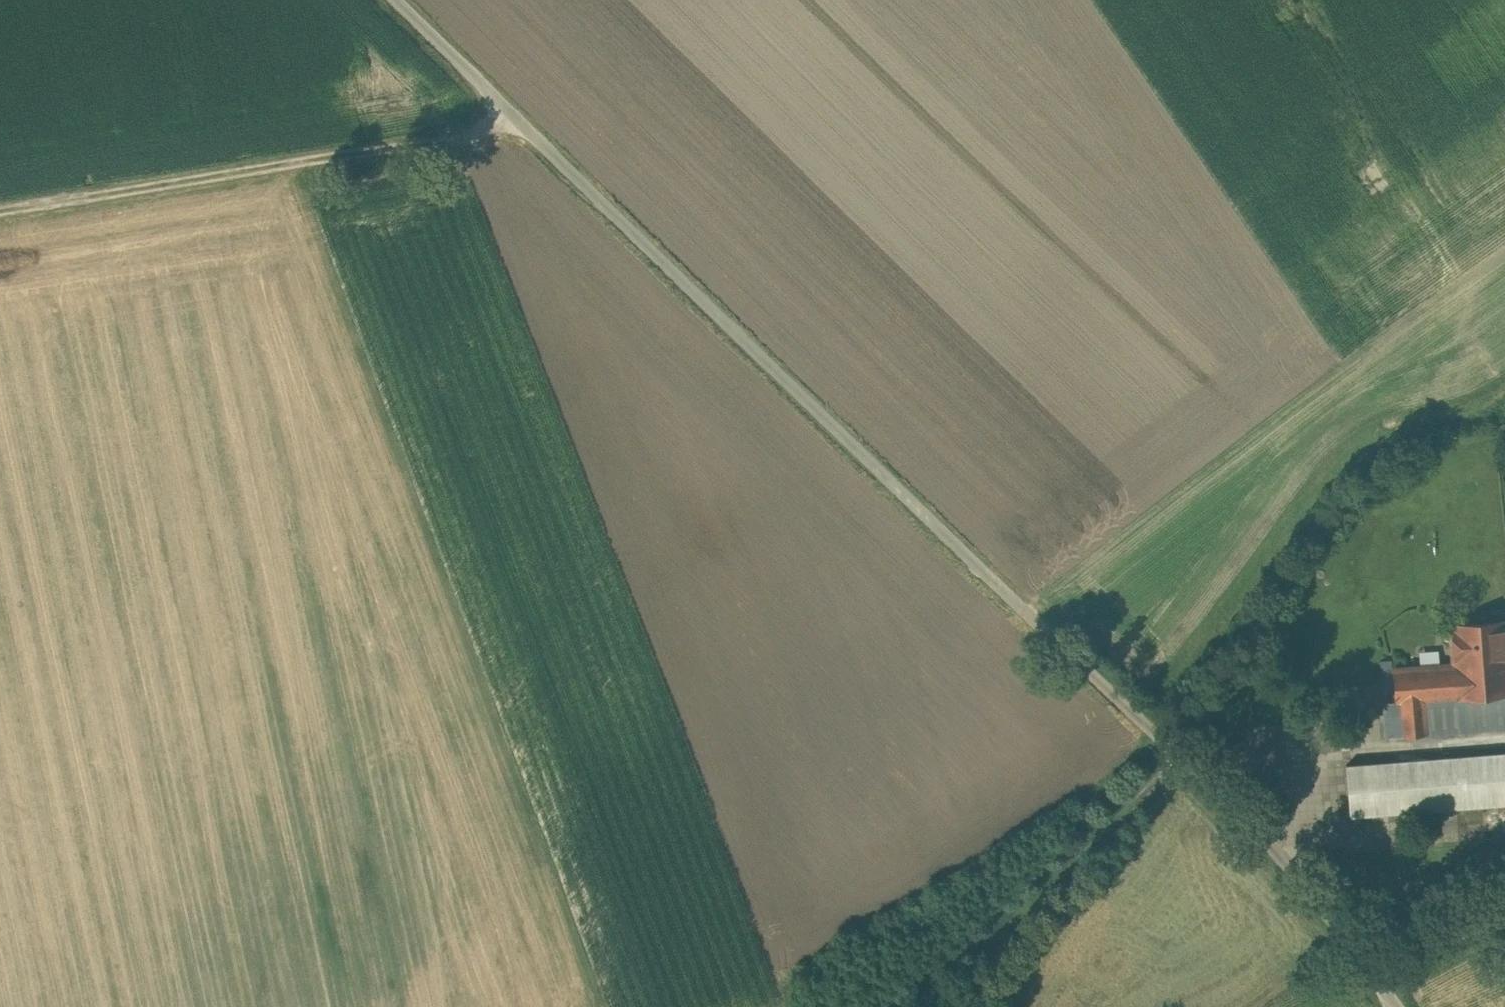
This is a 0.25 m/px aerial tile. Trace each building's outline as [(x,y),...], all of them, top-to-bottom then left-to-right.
[(1449,625),(1452,664),(1455,697),(1504,693),(1504,630),(1504,621),(1449,625)] [(1390,660),(1379,661),(1382,690),(1392,690),(1391,669),(1390,660)] [(1455,697),(1452,664),(1391,669),(1392,690),(1393,702),(1394,702),(1422,700),(1455,697)] [(1455,697),(1422,700),(1425,734),(1504,727),(1504,693),(1455,697)] [(1422,700),(1394,702),(1393,702),(1382,702),(1385,737),(1425,734),(1422,700)] [(1345,764),(1348,816),(1403,811),(1434,809),(1504,804),(1504,752),(1345,764)] [(1434,809),(1403,811),(1404,829),(1435,827),(1434,809)]
